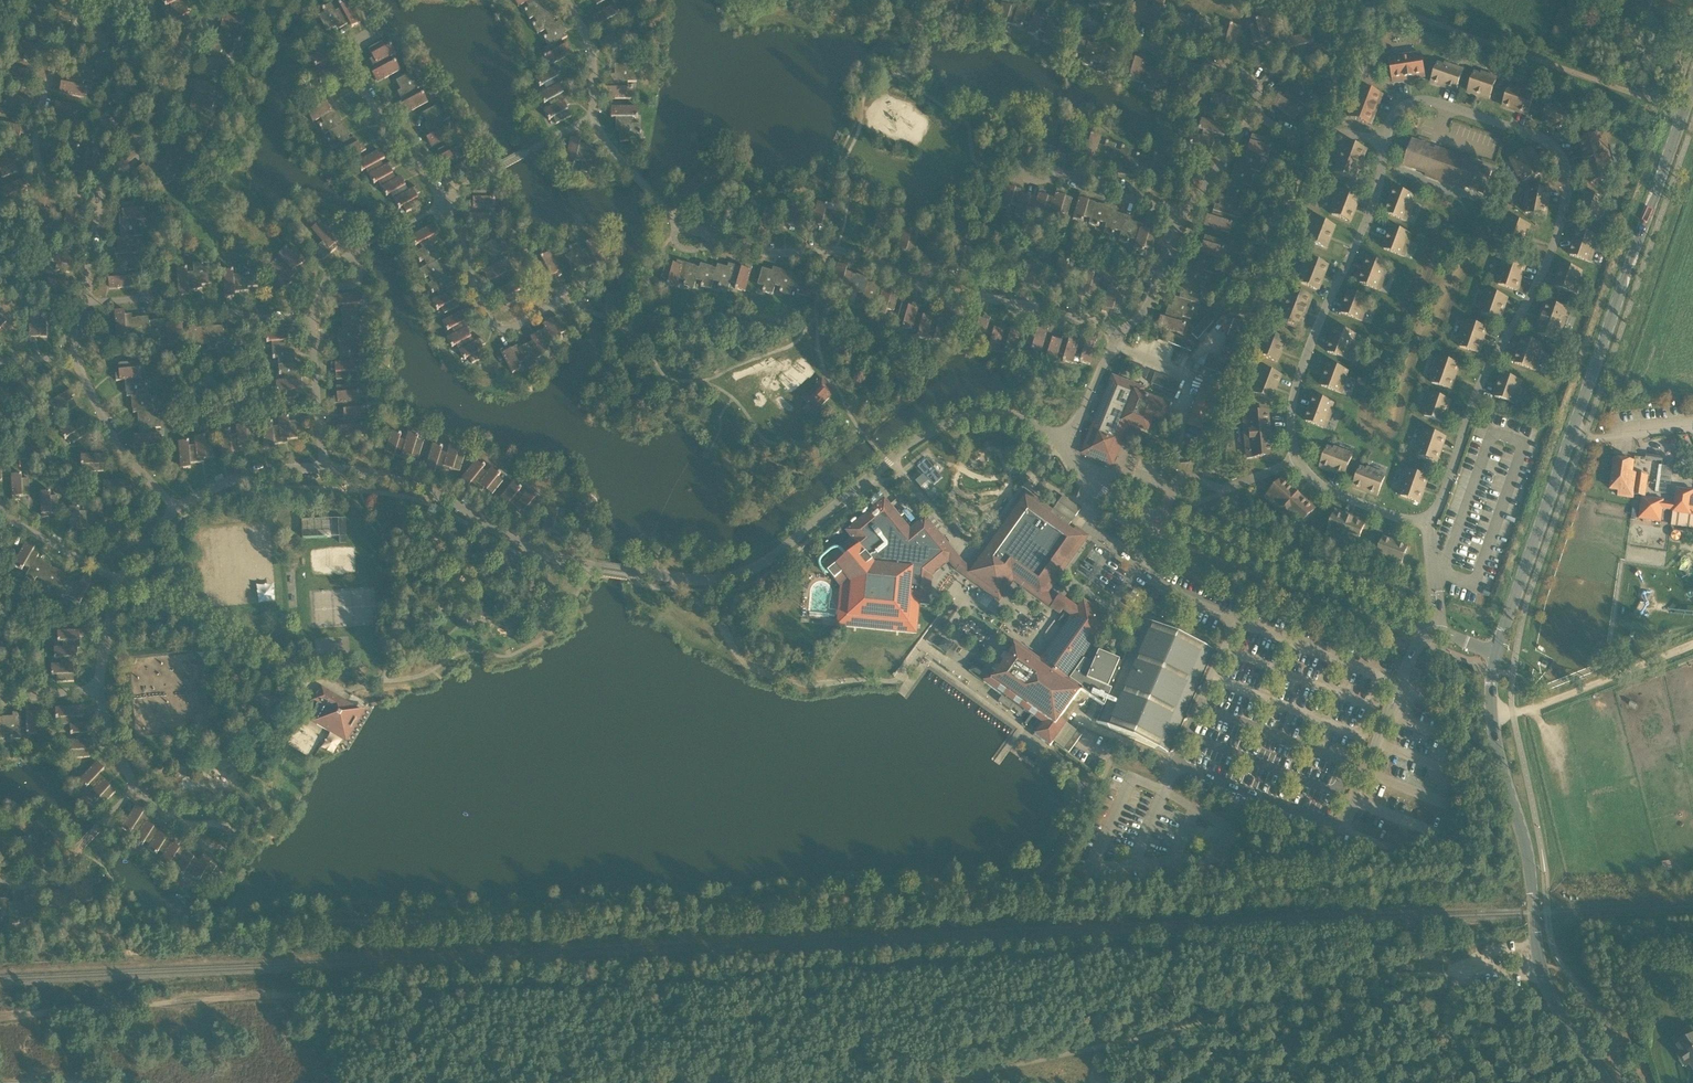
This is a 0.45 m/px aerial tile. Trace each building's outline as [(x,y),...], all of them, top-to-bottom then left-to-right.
[(44,0),(50,2),(48,8),(64,12),(67,2),(70,3),(71,0),(44,0)] [(173,9),(188,2),(187,0),(162,0),(165,7),(170,4),(173,9)] [(335,11),(343,26),(350,23),(352,27),(361,22),(349,0),(345,0),(339,4),(341,8),(335,11)] [(526,3),(529,8),(524,10),(529,19),(534,17),(548,10),(546,5),(547,5),(544,0),(532,0),(526,3)] [(973,16),(977,0),(959,0),(956,11),(962,13),(960,18),(971,21),(973,16)] [(994,0),(992,0),(987,0),(986,2),(980,0),(977,0),(973,16),(978,18),(976,23),(987,25),(994,0)] [(995,25),(1005,28),(1006,23),(1012,25),(1017,8),(1008,6),(1009,2),(1003,0),(1002,0),(995,25)] [(1152,6),(1146,4),(1147,0),(1137,0),(1130,23),(1139,26),(1141,20),(1147,22),(1152,6)] [(1152,6),(1147,22),(1154,24),(1155,21),(1165,24),(1170,7),(1163,5),(1164,1),(1163,0),(1154,0),(1152,6)] [(191,9),(188,2),(173,9),(164,13),(169,24),(174,21),(176,26),(192,19),(188,11),(191,9)] [(1019,3),(1017,8),(1012,25),(1022,28),(1024,22),(1030,24),(1035,8),(1019,3)] [(343,26),(335,11),(331,4),(322,9),(324,13),(318,16),(327,31),(336,26),(338,29),(343,26)] [(620,13),(615,4),(593,17),(597,23),(600,21),(605,30),(619,22),(616,16),(620,13)] [(1039,30),(1045,32),(1050,17),(1040,14),(1041,10),(1035,8),(1030,24),(1027,33),(1037,36),(1039,30)] [(549,9),(548,10),(534,17),(537,22),(532,25),(538,34),(545,30),(545,29),(556,23),(554,20),(555,20),(549,9)] [(221,27),(238,31),(239,25),(244,26),(246,16),(221,10),(220,17),(223,18),(221,27)] [(1180,14),(1171,38),(1181,42),(1182,38),(1188,40),(1194,24),(1188,22),(1190,17),(1180,14)] [(1271,42),(1265,15),(1255,18),(1256,24),(1250,26),(1253,42),(1263,40),(1264,44),(1271,42)] [(1197,16),(1194,24),(1188,40),(1195,42),(1196,39),(1206,42),(1212,26),(1205,24),(1207,19),(1197,16)] [(1050,17),(1045,32),(1042,42),(1052,45),(1054,39),(1060,41),(1065,25),(1055,22),(1056,19),(1050,17)] [(560,21),(556,23),(545,29),(545,30),(548,35),(544,37),(549,46),(550,47),(560,41),(567,37),(565,33),(566,33),(560,21)] [(1240,27),(1230,25),(1229,29),(1222,27),(1217,44),(1227,47),(1226,50),(1232,52),(1240,27)] [(243,32),(238,31),(221,27),(218,43),(234,47),(236,40),(241,41),(243,32)] [(628,38),(623,29),(600,42),(604,48),(607,46),(612,55),(627,47),(624,41),(628,38)] [(1079,52),(1085,54),(1086,54),(1089,43),(1090,39),(1080,36),(1081,32),(1074,30),(1067,55),(1077,58),(1079,52)] [(1311,34),(1285,39),(1287,49),(1292,48),(1293,52),(1309,49),(1308,44),(1313,43),(1311,34)] [(374,66),(388,58),(396,54),(391,44),(387,47),(383,40),(368,48),(374,58),(370,60),(374,66)] [(563,46),(560,41),(550,47),(549,46),(545,48),(548,54),(544,57),(549,66),(573,53),(568,44),(563,46)] [(1094,61),(1099,63),(1104,47),(1092,43),(1092,44),(1089,43),(1086,54),(1085,54),(1082,64),(1092,67),(1094,61)] [(320,64),(323,70),(338,61),(335,56),(339,54),(334,44),(310,57),(315,66),(320,64)] [(1104,47),(1099,63),(1097,72),(1107,74),(1108,70),(1115,71),(1119,55),(1110,53),(1111,49),(1104,47)] [(1309,51),(1309,49),(1293,52),(1295,61),(1299,60),(1300,68),(1317,65),(1316,59),(1321,58),(1319,48),(1309,51)] [(1399,59),(1390,61),(1393,79),(1405,77),(1405,78),(1412,77),(1412,76),(1424,74),(1421,54),(1399,57),(1399,59)] [(1139,82),(1143,66),(1146,57),(1139,55),(1138,58),(1128,56),(1123,72),(1130,74),(1128,80),(1139,82)] [(391,63),(388,58),(374,66),(377,72),(373,74),(377,83),(401,70),(396,60),(391,63)] [(67,77),(84,81),(93,82),(95,72),(90,71),(91,64),(75,61),(73,71),(69,70),(67,77)] [(338,61),(323,70),(315,74),(320,83),(325,80),(328,87),(343,79),(338,69),(342,67),(338,61)] [(611,82),(627,82),(637,82),(637,72),(632,72),(632,64),(614,64),(614,74),(611,74),(611,82)] [(544,84),(547,90),(548,90),(558,85),(562,82),(557,74),(561,71),(557,65),(535,78),(540,87),(544,84)] [(1444,67),(1438,65),(1432,82),(1456,91),(1463,71),(1445,65),(1444,67)] [(1155,69),(1143,66),(1139,82),(1144,84),(1143,89),(1153,91),(1154,86),(1158,71),(1155,70),(1155,69)] [(1158,71),(1154,86),(1160,88),(1158,93),(1170,96),(1174,80),(1175,76),(1171,75),(1171,74),(1158,70),(1158,71)] [(401,98),(416,90),(424,85),(419,77),(414,79),(411,72),(396,80),(401,90),(398,92),(401,98)] [(1481,76),(1474,74),(1468,91),(1490,99),(1496,79),(1482,74),(1481,76)] [(83,87),(84,81),(67,77),(66,83),(61,82),(59,93),(86,98),(88,88),(83,87)] [(1183,83),(1174,80),(1170,96),(1175,98),(1173,103),(1184,106),(1190,81),(1184,79),(1183,83)] [(193,87),(192,98),(210,101),(210,95),(215,95),(217,85),(192,81),(191,87),(193,87)] [(1306,108),(1313,99),(1309,96),(1312,90),(1299,81),(1293,90),(1290,87),(1285,94),(1299,103),(1306,108)] [(627,88),(627,82),(611,82),(611,88),(606,88),(606,99),(633,99),(633,88),(627,88)] [(549,101),(552,106),(566,97),(558,85),(548,90),(547,90),(539,94),(544,104),(549,101)] [(1379,94),(1359,87),(1351,108),(1353,109),(1350,117),(1367,124),(1372,112),(1373,113),(1375,106),(1374,106),(1379,94)] [(1516,91),(1509,88),(1503,106),(1528,115),(1534,95),(1516,89),(1516,91)] [(419,95),(416,90),(401,98),(404,103),(400,106),(405,115),(428,102),(423,93),(419,95)] [(1236,108),(1238,101),(1213,93),(1210,102),(1214,104),(1212,111),(1229,116),(1232,106),(1236,108)] [(32,101),(6,94),(4,105),(9,106),(8,112),(24,116),(26,107),(30,107),(32,101)] [(1299,103),(1285,94),(1282,99),(1278,96),(1272,105),(1294,119),(1300,110),(1296,107),(1299,103)] [(313,123),(321,118),(336,110),(332,104),(329,105),(324,96),(309,104),(313,111),(308,113),(313,123)] [(570,104),(566,97),(552,106),(544,111),(549,120),(553,117),(557,123),(571,115),(566,107),(570,104)] [(214,102),(210,101),(192,98),(189,115),(206,117),(207,111),(212,111),(214,102)] [(76,117),(78,106),(52,102),(51,108),(55,109),(53,119),(70,122),(71,116),(76,117)] [(428,130),(443,122),(451,118),(446,109),(441,111),(438,105),(423,113),(428,122),(424,124),(428,130)] [(1567,131),(1574,111),(1556,105),(1555,107),(1549,105),(1542,122),(1567,131)] [(617,117),(617,124),(632,124),(632,117),(639,117),(639,107),(611,107),(611,117),(617,117)] [(329,132),(342,124),(341,121),(342,121),(336,110),(321,118),(324,123),(319,126),(324,135),(329,133),(329,132)] [(214,118),(206,117),(189,115),(189,121),(191,121),(190,132),(207,134),(207,128),(213,129),(214,118)] [(1052,146),(1056,132),(1059,122),(1049,119),(1048,124),(1041,122),(1036,138),(1047,141),(1046,144),(1052,146)] [(1203,130),(1202,135),(1218,140),(1220,136),(1224,137),(1227,127),(1201,119),(1198,129),(1203,130)] [(1,122),(0,126),(0,133),(4,134),(3,140),(19,144),(21,134),(25,135),(26,128),(1,122)] [(432,148),(455,134),(450,125),(446,128),(443,122),(428,130),(431,136),(426,138),(432,148)] [(344,124),(342,124),(329,132),(329,133),(332,138),(327,141),(332,150),(340,145),(351,139),(349,136),(350,135),(344,124)] [(642,124),(632,124),(617,124),(617,131),(620,131),(620,141),(637,141),(637,134),(642,134),(642,124)] [(1062,134),(1056,132),(1052,146),(1058,148),(1056,153),(1067,156),(1074,131),(1064,128),(1062,134)] [(1093,161),(1099,144),(1102,136),(1091,133),(1090,138),(1084,136),(1078,152),(1088,156),(1087,159),(1093,161)] [(1218,140),(1202,135),(1193,133),(1190,144),(1194,145),(1192,152),(1209,157),(1212,147),(1216,148),(1218,140)] [(1607,146),(1604,134),(1580,140),(1585,158),(1584,158),(1586,165),(1587,165),(1591,183),(1615,177),(1612,165),(1606,166),(1605,160),(1606,160),(1604,153),(1603,153),(1602,147),(1607,146)] [(1244,150),(1259,155),(1268,158),(1271,147),(1266,146),(1268,140),(1252,135),(1249,144),(1246,143),(1244,150)] [(338,153),(344,162),(366,150),(363,144),(360,146),(355,136),(351,139),(340,145),(343,150),(338,153)] [(576,160),(583,162),(586,145),(580,144),(581,139),(570,137),(565,163),(575,165),(576,160)] [(1427,173),(1426,176),(1464,190),(1466,187),(1484,194),(1492,171),(1473,165),(1474,162),(1436,148),(1434,151),(1429,149),(1430,146),(1412,140),(1404,165),(1427,173)] [(1363,149),(1344,141),(1335,163),(1337,164),(1334,172),(1352,179),(1356,167),(1357,167),(1359,161),(1363,149)] [(443,169),(458,161),(467,156),(461,146),(456,149),(452,142),(438,150),(443,159),(439,161),(443,169)] [(1109,165),(1114,150),(1116,145),(1106,142),(1105,146),(1099,144),(1093,161),(1106,165),(1106,164),(1109,165)] [(586,145),(583,162),(581,171),(591,173),(592,167),(599,169),(602,153),(592,151),(593,147),(586,145)] [(76,172),(83,173),(86,157),(88,148),(78,146),(77,151),(70,150),(67,166),(77,168),(76,172)] [(1124,173),(1129,158),(1132,149),(1123,146),(1121,152),(1114,150),(1109,165),(1119,168),(1118,171),(1124,173)] [(369,175),(384,167),(381,161),(385,159),(380,149),(356,162),(361,172),(366,169),(369,175)] [(1258,161),(1259,155),(1244,150),(1241,159),(1237,158),(1235,165),(1251,170),(1259,172),(1263,162),(1258,161)] [(1542,173),(1530,150),(1511,159),(1520,176),(1522,175),(1525,181),(1542,173)] [(16,153),(0,160),(0,172),(1,172),(4,178),(19,171),(15,161),(18,160),(16,153)] [(92,158),(86,157),(83,173),(89,175),(88,180),(99,182),(104,155),(93,153),(92,158)] [(1139,181),(1142,174),(1147,158),(1137,155),(1135,160),(1129,158),(1124,173),(1134,176),(1133,179),(1139,181)] [(461,165),(458,161),(443,169),(446,174),(442,176),(447,185),(470,172),(465,163),(461,165)] [(392,163),(384,167),(369,175),(374,184),(379,181),(382,187),(396,179),(392,170),(395,168),(392,163)] [(1230,181),(1246,186),(1251,187),(1254,177),(1249,176),(1251,170),(1235,165),(1230,181)] [(401,177),(396,179),(382,187),(387,196),(391,194),(394,199),(409,191),(401,177)] [(27,185),(25,179),(1,188),(5,198),(9,196),(12,203),(28,197),(24,187),(27,185)] [(1230,181),(1225,197),(1238,200),(1238,201),(1246,203),(1249,193),(1244,192),(1246,186),(1230,181)] [(1007,182),(999,207),(1009,210),(1011,204),(1017,206),(1021,193),(1022,190),(1012,187),(1013,184),(1007,182)] [(416,187),(409,191),(394,199),(399,208),(404,206),(407,211),(421,204),(417,195),(420,193),(416,187)] [(1544,217),(1549,191),(1529,187),(1525,206),(1527,207),(1526,213),(1544,217)] [(1406,221),(1412,203),(1410,202),(1413,196),(1395,189),(1386,213),(1406,221)] [(1049,214),(1054,199),(1045,196),(1046,192),(1039,190),(1037,198),(1031,215),(1042,218),(1043,212),(1049,214)] [(1056,190),(1054,199),(1049,214),(1060,218),(1061,213),(1067,215),(1072,198),(1063,195),(1064,192),(1056,190)] [(1332,208),(1334,208),(1331,215),(1349,222),(1358,197),(1339,190),(1332,208)] [(470,201),(470,209),(486,209),(496,209),(496,198),(490,198),(490,191),(473,191),(473,201),(470,201)] [(1037,198),(1021,193),(1017,206),(1014,215),(1025,218),(1026,213),(1031,215),(1037,198)] [(1084,217),(1089,218),(1090,219),(1095,204),(1096,203),(1086,200),(1087,196),(1080,194),(1072,218),(1083,222),(1084,217)] [(1605,201),(1587,194),(1580,216),(1599,223),(1605,208),(1603,207),(1605,201)] [(1214,211),(1229,216),(1238,218),(1241,208),(1236,206),(1238,201),(1238,200),(1225,197),(1222,196),(1219,206),(1215,205),(1214,211)] [(797,210),(798,205),(788,202),(781,227),(788,229),(789,225),(799,228),(803,212),(797,210)] [(826,210),(828,205),(818,202),(810,227),(817,229),(818,225),(828,228),(833,212),(826,210)] [(120,222),(137,221),(146,220),(145,209),(140,209),(139,203),(121,204),(122,214),(120,214),(120,222)] [(1099,205),(1095,204),(1090,219),(1089,218),(1088,223),(1099,227),(1101,221),(1106,223),(1111,207),(1099,203),(1099,205)] [(1114,230),(1121,232),(1127,216),(1117,212),(1118,209),(1111,207),(1106,223),(1103,232),(1112,235),(1114,230)] [(486,215),(486,209),(470,209),(470,216),(464,216),(464,226),(491,226),(491,215),(486,215)] [(764,214),(758,212),(753,228),(759,230),(757,235),(768,238),(775,212),(765,209),(764,214)] [(1227,222),(1229,216),(1214,211),(1211,218),(1207,216),(1203,226),(1229,234),(1232,223),(1227,222)] [(1128,237),(1136,240),(1141,224),(1132,221),(1133,218),(1127,216),(1121,232),(1119,240),(1126,242),(1128,237)] [(1310,235),(1308,241),(1325,248),(1333,227),(1314,219),(1308,234),(1310,235)] [(1506,234),(1504,241),(1522,247),(1529,226),(1509,219),(1504,234),(1506,234)] [(137,226),(137,221),(120,222),(122,237),(122,238),(134,236),(143,236),(142,226),(137,226)] [(319,221),(311,228),(323,242),(315,249),(323,260),(338,248),(335,244),(343,238),(329,221),(323,226),(319,221)] [(423,249),(434,244),(438,241),(435,235),(439,233),(434,224),(410,236),(415,246),(420,243),(422,248),(423,249)] [(1148,226),(1141,224),(1136,240),(1133,248),(1141,250),(1143,245),(1152,248),(1157,233),(1146,229),(1148,226)] [(911,236),(913,231),(903,228),(896,253),(902,255),(903,251),(913,254),(918,238),(911,236)] [(1384,249),(1403,257),(1409,242),(1407,241),(1410,235),(1392,228),(1384,249)] [(1596,237),(1579,231),(1570,255),(1590,262),(1596,244),(1594,243),(1596,237)] [(135,243),(134,236),(122,238),(122,237),(118,237),(119,248),(115,248),(115,255),(132,253),(141,253),(140,243),(135,243)] [(1197,251),(1213,256),(1221,258),(1224,248),(1220,247),(1221,241),(1205,236),(1203,245),(1199,244),(1197,251)] [(486,264),(500,256),(508,251),(503,243),(498,245),(495,238),(480,247),(485,255),(482,257),(486,264)] [(587,248),(582,251),(590,266),(596,263),(598,267),(607,262),(595,239),(585,244),(587,248)] [(935,249),(937,245),(927,242),(920,267),(926,269),(928,265),(937,268),(942,251),(935,249)] [(585,269),(590,266),(582,251),(578,243),(568,248),(571,253),(566,255),(574,270),(583,265),(585,269)] [(435,247),(434,244),(423,249),(422,248),(414,252),(420,262),(425,260),(427,265),(428,266),(438,260),(443,258),(437,246),(435,247)] [(965,253),(967,248),(957,245),(950,270),(956,272),(957,268),(967,271),(972,255),(965,253)] [(278,254),(283,261),(295,274),(301,270),(298,267),(307,260),(295,247),(290,251),(287,247),(278,254)] [(556,278),(562,275),(550,251),(539,257),(542,261),(537,264),(546,279),(554,275),(556,278)] [(1211,261),(1213,256),(1197,251),(1194,260),(1191,259),(1189,266),(1204,270),(1213,273),(1216,263),(1211,261)] [(79,263),(80,257),(54,252),(52,262),(57,263),(55,270),(73,273),(75,263),(79,263)] [(133,260),(132,253),(115,255),(116,264),(112,265),(113,272),(130,270),(139,269),(138,259),(133,260)] [(503,261),(500,256),(486,264),(489,269),(484,272),(489,281),(512,268),(507,259),(503,261)] [(1067,266),(1068,261),(1059,258),(1051,283),(1058,285),(1059,281),(1069,284),(1074,268),(1067,266)] [(1300,283),(1317,290),(1326,266),(1307,258),(1300,276),(1302,277),(1300,283)] [(1360,283),(1379,290),(1386,273),(1384,272),(1386,265),(1369,259),(1360,283)] [(1516,291),(1525,266),(1505,259),(1499,277),(1501,278),(1498,285),(1516,291)] [(290,279),(295,274),(283,261),(279,264),(277,260),(267,268),(284,289),(293,282),(290,279)] [(440,264),(438,260),(428,266),(427,265),(419,269),(424,279),(429,276),(432,281),(432,282),(447,275),(441,263),(440,264)] [(678,287),(680,278),(685,262),(677,260),(676,264),(666,261),(662,277),(668,279),(667,284),(678,287)] [(685,262),(680,278),(686,280),(684,285),(694,288),(696,279),(699,268),(696,267),(696,265),(685,262)] [(1037,269),(1039,265),(1029,262),(1022,287),(1028,289),(1029,285),(1039,288),(1044,271),(1037,269)] [(194,263),(195,273),(196,289),(203,289),(202,284),(212,283),(211,267),(204,268),(204,263),(194,263)] [(701,263),(699,268),(696,279),(702,281),(701,286),(711,289),(713,280),(716,269),(712,268),(713,266),(701,263)] [(842,287),(848,289),(853,274),(853,273),(846,271),(848,266),(837,263),(829,289),(840,292),(842,287)] [(728,290),(731,281),(735,266),(729,264),(728,268),(718,265),(716,269),(713,280),(720,282),(719,287),(728,290)] [(735,266),(731,281),(737,283),(736,288),(746,291),(752,266),(746,264),(745,268),(735,266)] [(240,266),(240,275),(241,291),(248,291),(248,287),(258,286),(257,270),(250,270),(250,265),(240,266)] [(1575,294),(1580,279),(1578,278),(1581,272),(1563,265),(1556,287),(1575,294)] [(1203,276),(1204,270),(1189,266),(1184,282),(1200,286),(1204,288),(1208,278),(1203,276)] [(772,294),(775,285),(780,269),(774,267),(772,271),(763,268),(758,284),(763,286),(762,291),(772,294)] [(796,270),(795,274),(791,286),(792,286),(798,288),(797,293),(806,296),(814,270),(805,267),(804,272),(796,270)] [(177,269),(179,295),(189,295),(189,290),(196,289),(195,273),(188,274),(187,268),(177,269)] [(791,272),(780,269),(775,285),(781,287),(779,292),(790,295),(792,286),(791,286),(795,274),(790,273),(791,272)] [(130,270),(113,272),(113,277),(108,277),(109,289),(136,287),(135,276),(130,277),(130,270)] [(241,291),(240,275),(234,275),(234,270),(223,271),(225,297),(235,297),(235,292),(241,291)] [(1093,278),(1094,273),(1084,270),(1077,295),(1084,297),(1085,294),(1095,296),(1099,280),(1093,278)] [(856,275),(853,274),(848,289),(846,295),(855,298),(857,292),(863,294),(864,294),(868,282),(869,278),(856,274),(856,275)] [(437,291),(440,296),(455,289),(449,277),(448,278),(447,275),(432,282),(432,281),(427,284),(432,294),(437,291)] [(518,280),(495,293),(498,298),(502,296),(507,306),(522,297),(518,292),(523,289),(518,280)] [(873,301),(878,303),(884,286),(871,282),(871,283),(868,282),(864,294),(863,294),(861,302),(871,305),(873,301)] [(1198,292),(1200,286),(1184,282),(1179,297),(1179,298),(1191,301),(1200,304),(1203,294),(1198,292)] [(891,288),(884,286),(878,303),(876,312),(886,315),(888,309),(894,311),(899,295),(889,292),(891,288)] [(1117,294),(1119,289),(1109,286),(1102,311),(1108,313),(1109,309),(1119,312),(1124,296),(1117,294)] [(458,295),(455,289),(440,296),(432,301),(437,310),(442,307),(445,313),(460,306),(455,297),(458,295)] [(1283,311),(1280,319),(1297,326),(1302,314),(1303,315),(1305,308),(1304,308),(1309,296),(1289,289),(1281,310),(1283,311)] [(1487,291),(1482,306),(1484,307),(1482,314),(1499,320),(1507,298),(1487,291)] [(1341,313),(1361,321),(1367,306),(1365,305),(1367,299),(1350,292),(1341,313)] [(362,293),(336,295),(337,306),(341,306),(342,312),(358,311),(358,304),(363,304),(362,293)] [(1190,307),(1191,301),(1179,298),(1179,297),(1176,296),(1172,307),(1169,305),(1167,311),(1183,316),(1191,319),(1195,308),(1190,307)] [(912,330),(917,314),(920,304),(913,302),(911,307),(902,304),(897,320),(903,322),(902,327),(912,330)] [(1543,315),(1541,322),(1542,322),(1538,334),(1558,341),(1565,319),(1563,318),(1566,310),(1548,303),(1544,315),(1543,315)] [(134,331),(133,318),(133,315),(125,316),(125,310),(115,311),(117,339),(127,338),(127,331),(133,331),(134,331)] [(342,312),(343,328),(359,327),(359,321),(364,320),(364,310),(358,311),(342,312)] [(456,334),(467,328),(470,327),(465,317),(468,316),(464,310),(443,322),(447,331),(453,327),(456,333),(456,334)] [(10,317),(2,311),(0,313),(0,328),(10,317)] [(1157,327),(1183,335),(1186,324),(1181,322),(1183,316),(1167,311),(1165,318),(1160,317),(1157,327)] [(935,315),(930,331),(935,332),(934,338),(944,341),(951,315),(941,312),(940,317),(935,315)] [(926,316),(917,314),(912,330),(918,332),(917,337),(927,340),(930,331),(935,315),(927,313),(926,316)] [(541,321),(545,329),(553,344),(563,339),(560,334),(567,331),(558,315),(549,320),(547,318),(541,321)] [(39,316),(31,316),(32,342),(38,342),(38,338),(47,338),(47,320),(40,320),(39,316)] [(983,342),(988,326),(991,318),(984,316),(983,319),(972,316),(968,332),(974,334),(973,339),(983,342)] [(133,318),(134,331),(133,331),(134,339),(144,338),(144,332),(150,332),(149,320),(149,317),(133,318)] [(166,335),(165,323),(165,319),(149,320),(150,332),(151,342),(161,341),(160,335),(166,335)] [(165,323),(166,335),(167,345),(178,344),(177,339),(184,339),(183,321),(165,323)] [(218,343),(224,343),(223,326),(213,326),(213,322),(206,323),(207,327),(208,344),(208,349),(219,348),(218,343)] [(1466,322),(1460,340),(1462,341),(1460,347),(1478,353),(1486,329),(1466,322)] [(201,345),(208,344),(207,327),(196,328),(196,324),(189,324),(191,351),(202,350),(201,345)] [(223,325),(223,326),(224,343),(225,351),(236,350),(235,345),(242,345),(241,328),(230,328),(230,324),(223,325)] [(1041,353),(1046,337),(1049,327),(1042,325),(1040,329),(1031,326),(1026,343),(1033,345),(1031,350),(1041,353)] [(988,326),(983,342),(989,344),(988,348),(999,351),(1001,344),(1005,330),(1003,329),(997,327),(997,329),(988,326)] [(1005,330),(1001,344),(1006,345),(1004,350),(1015,353),(1022,328),(1015,326),(1014,330),(1004,327),(1003,329),(1005,330)] [(339,346),(356,345),(355,338),(360,337),(359,327),(343,328),(338,329),(339,346)] [(459,350),(474,342),(467,328),(456,334),(456,333),(447,338),(452,347),(456,345),(459,350)] [(1347,360),(1354,342),(1352,341),(1355,335),(1337,328),(1328,352),(1347,360)] [(553,344),(545,329),(536,333),(536,332),(531,334),(532,336),(531,336),(533,342),(541,356),(550,351),(548,346),(553,344)] [(293,340),(293,330),(266,332),(267,342),(272,342),(273,349),(289,347),(289,340),(293,340)] [(1258,355),(1276,361),(1284,340),(1264,333),(1259,347),(1261,348),(1258,355)] [(1054,339),(1046,337),(1041,353),(1047,355),(1046,360),(1056,363),(1059,353),(1063,340),(1061,339),(1054,337),(1054,339)] [(1073,364),(1076,355),(1080,341),(1078,341),(1072,339),(1072,340),(1062,337),(1061,339),(1063,340),(1059,353),(1064,355),(1063,361),(1073,364)] [(474,342),(459,350),(464,359),(469,357),(472,363),(487,355),(482,346),(485,344),(482,338),(474,342)] [(1080,362),(1089,365),(1096,343),(1079,338),(1078,341),(1080,341),(1076,355),(1081,357),(1080,362)] [(1524,339),(1515,363),(1535,370),(1541,352),(1539,351),(1541,345),(1524,339)] [(524,345),(519,348),(525,360),(524,360),(528,369),(538,364),(535,359),(541,356),(533,342),(525,346),(524,345)] [(339,346),(341,362),(357,361),(357,355),(362,354),(361,344),(356,345),(339,346)] [(525,360),(519,348),(517,345),(508,350),(506,346),(500,350),(512,373),(522,368),(519,363),(524,360),(525,360)] [(293,347),(289,347),(273,349),(273,359),(279,359),(279,365),(296,364),(295,351),(294,351),(293,347)] [(1180,351),(1178,356),(1187,360),(1189,355),(1180,351)] [(1458,365),(1439,358),(1432,376),(1434,377),(1432,383),(1450,389),(1458,365)] [(357,361),(341,362),(331,363),(332,369),(336,369),(336,380),(353,378),(353,371),(358,371),(357,361)] [(116,381),(125,380),(142,379),(141,369),(136,369),(136,362),(119,363),(119,373),(116,373),(116,381)] [(285,375),(285,380),(302,378),(301,367),(300,367),(300,363),(296,364),(279,365),(280,375),(285,375)] [(1329,365),(1321,386),(1341,393),(1347,379),(1345,378),(1347,371),(1329,365)] [(1270,400),(1280,376),(1260,368),(1253,386),(1255,387),(1253,393),(1270,400)] [(1180,383),(1155,373),(1151,383),(1176,394),(1180,383)] [(25,374),(17,374),(18,401),(29,401),(29,394),(36,394),(35,377),(25,378),(25,374)] [(1097,418),(1083,453),(1112,464),(1143,388),(1112,375),(1095,417),(1097,418)] [(1520,382),(1502,375),(1495,397),(1515,404),(1520,389),(1518,388),(1520,382)] [(302,378),(285,380),(276,380),(277,392),(282,392),(283,397),(299,396),(298,386),(302,386),(302,378)] [(809,394),(807,393),(802,398),(807,403),(809,401),(813,405),(811,407),(817,413),(823,407),(821,406),(830,397),(832,398),(836,393),(831,388),(830,389),(825,385),(827,383),(822,378),(816,383),(818,385),(809,394)] [(142,379),(125,380),(126,392),(127,392),(127,396),(131,396),(148,394),(148,385),(142,385),(142,379)] [(1201,384),(1186,425),(1204,432),(1219,390),(1201,384)] [(334,405),(342,404),(361,402),(359,392),(354,392),(354,385),(336,386),(337,396),(333,396),(334,405)] [(76,395),(72,389),(49,404),(54,412),(59,409),(63,414),(77,405),(72,398),(76,395)] [(148,394),(131,396),(132,408),(133,407),(133,413),(139,412),(155,411),(154,401),(149,401),(148,394)] [(1430,394),(1425,409),(1427,410),(1425,416),(1442,422),(1450,401),(1430,394)] [(1171,410),(1172,407),(1171,407),(1148,398),(1148,397),(1147,397),(1146,397),(1140,395),(1129,423),(1147,431),(1153,415),(1166,421),(1170,410),(1171,410)] [(1333,404),(1315,397),(1306,421),(1325,429),(1332,411),(1330,410),(1333,404)] [(342,404),(344,420),(357,419),(358,420),(367,419),(366,408),(361,408),(361,402),(342,404)] [(155,411),(139,412),(140,429),(156,428),(161,428),(160,417),(155,418),(155,411)] [(1249,440),(1250,440),(1251,446),(1245,446),(1246,459),(1271,456),(1269,438),(1270,438),(1269,430),(1268,430),(1266,412),(1242,414),(1243,425),(1249,425),(1249,432),(1249,440)] [(82,416),(59,430),(64,439),(69,436),(73,443),(88,434),(83,426),(86,424),(82,416)] [(279,417),(279,427),(281,443),(288,443),(287,439),(298,438),(297,422),(290,422),(289,417),(279,417)] [(357,419),(344,420),(341,420),(342,427),(336,428),(337,438),(364,435),(363,425),(358,426),(358,420),(357,419)] [(281,443),(279,427),(273,427),(273,421),(262,422),(264,449),(275,449),(274,444),(281,443)] [(237,426),(237,435),(238,451),(246,451),(245,447),(256,446),(254,430),(247,431),(247,425),(237,426)] [(156,434),(156,428),(140,429),(140,436),(135,437),(136,446),(162,444),(161,434),(156,434)] [(238,451),(237,435),(231,436),(230,430),(220,431),(222,458),(233,457),(232,452),(238,451)] [(395,455),(401,457),(406,441),(400,439),(402,434),(392,431),(383,457),(393,460),(395,455)] [(1445,437),(1425,431),(1419,449),(1421,449),(1418,456),(1436,462),(1445,437)] [(409,432),(406,441),(401,457),(408,459),(409,456),(419,459),(424,442),(417,440),(419,435),(409,432)] [(1134,445),(1165,457),(1170,445),(1139,433),(1134,445)] [(195,437),(196,447),(197,463),(204,463),(204,459),(214,458),(213,442),(206,442),(206,437),(195,437)] [(197,463),(196,447),(189,447),(189,441),(179,442),(181,469),(191,469),(191,464),(197,463)] [(437,467),(442,469),(447,453),(442,452),(443,447),(433,444),(425,469),(435,472),(437,467)] [(449,446),(447,453),(442,469),(449,471),(450,468),(460,471),(465,455),(458,453),(460,449),(449,446)] [(1334,451),(1327,449),(1321,466),(1345,475),(1352,456),(1334,449),(1334,451)] [(107,454),(81,455),(82,465),(87,465),(87,472),(104,471),(104,461),(107,461),(107,454)] [(473,482),(476,485),(487,474),(482,469),(485,466),(478,459),(460,479),(468,487),(473,482)] [(1634,472),(1635,463),(1615,460),(1611,490),(1619,491),(1619,496),(1634,498),(1638,473),(1634,472)] [(493,466),(487,474),(476,485),(482,491),(484,488),(492,495),(504,482),(498,476),(501,473),(493,466)] [(1367,471),(1360,469),(1354,486),(1378,496),(1385,476),(1367,469),(1367,471)] [(1418,502),(1427,478),(1407,471),(1401,489),(1403,490),(1401,496),(1418,502)] [(11,475),(13,501),(20,500),(20,497),(29,496),(28,479),(22,480),(22,474),(11,475)] [(1281,480),(1265,498),(1274,507),(1278,502),(1283,507),(1282,507),(1288,512),(1293,516),(1289,520),(1298,528),(1314,510),(1301,498),(1301,497),(1296,492),(1295,493),(1281,480)] [(129,481),(103,481),(103,492),(109,492),(109,498),(126,497),(126,488),(129,488),(129,481)] [(514,481),(496,502),(505,509),(508,505),(512,509),(524,496),(519,491),(522,488),(514,481)] [(530,489),(524,496),(512,509),(518,514),(521,510),(529,517),(540,503),(534,498),(537,495),(530,489)] [(1664,500),(1642,497),(1639,519),(1661,523),(1662,518),(1664,518),(1665,511),(1662,511),(1663,510),(1673,511),(1673,514),(1692,517),(1692,491),(1677,489),(1674,504),(1664,502),(1664,500)] [(41,492),(42,518),(49,518),(49,514),(59,514),(58,496),(51,496),(51,492),(41,492)] [(883,498),(878,492),(867,502),(872,507),(883,498)] [(1012,574),(1041,595),(1082,538),(1067,527),(1080,509),(1062,496),(1050,514),(1025,496),(998,533),(995,530),(980,551),(984,553),(969,574),(998,595),(1012,574)] [(916,633),(919,604),(929,605),(930,593),(930,589),(926,589),(928,562),(933,562),(948,550),(948,544),(925,516),(910,529),(884,499),(846,530),(852,538),(821,563),(840,586),(836,626),(848,627),(916,633)] [(69,507),(71,534),(78,533),(77,529),(88,529),(87,511),(80,511),(80,506),(69,507)] [(559,509),(549,506),(542,532),(548,534),(549,530),(559,533),(563,517),(557,515),(559,509)] [(1347,517),(1346,518),(1335,514),(1327,533),(1348,541),(1349,539),(1358,543),(1365,525),(1353,521),(1353,520),(1347,517)] [(107,522),(97,522),(98,549),(105,549),(105,545),(115,545),(115,527),(107,527),(107,522)] [(1408,548),(1383,539),(1376,559),(1394,565),(1395,563),(1401,565),(1408,548)] [(25,565),(30,569),(31,569),(37,559),(39,555),(33,552),(36,547),(26,542),(13,566),(22,571),(25,565)] [(37,577),(43,581),(51,567),(52,567),(40,560),(40,561),(37,559),(31,569),(30,569),(26,577),(34,582),(37,577)] [(52,586),(57,589),(58,589),(65,575),(66,575),(55,568),(54,569),(51,567),(43,581),(40,585),(49,591),(52,586)] [(58,589),(57,589),(54,594),(64,599),(66,595),(71,598),(80,583),(69,577),(65,575),(58,589)] [(84,575),(80,583),(71,598),(80,603),(83,598),(89,602),(97,587),(89,582),(91,578),(84,575)] [(1110,620),(1083,600),(1071,617),(1065,625),(1064,627),(1048,648),(1040,660),(1013,641),(983,682),(1042,724),(1035,735),(1050,746),(1066,724),(1060,719),(1080,690),(1103,707),(1096,723),(1170,755),(1214,651),(1141,619),(1122,662),(1098,652),(1093,663),(1082,659),(1110,620)] [(1059,621),(1065,625),(1071,617),(1065,613),(1059,621)] [(64,649),(76,648),(81,648),(80,637),(84,637),(84,630),(57,632),(58,642),(63,641),(64,647),(64,649)] [(1043,634),(1038,637),(1044,648),(1049,646),(1043,634)] [(60,658),(60,663),(77,662),(76,648),(64,649),(64,647),(54,647),(55,659),(60,658)] [(77,662),(60,663),(51,664),(52,676),(57,675),(57,681),(74,680),(74,671),(78,671),(77,662)] [(1415,669),(1412,678),(1419,681),(1422,671),(1415,669)] [(1431,675),(1427,684),(1434,687),(1438,678),(1431,675)] [(313,701),(318,703),(309,719),(314,722),(313,723),(347,743),(365,712),(322,687),(313,701)] [(30,711),(19,712),(20,729),(27,728),(28,734),(38,734),(36,707),(29,708),(30,711)] [(71,725),(78,724),(78,718),(83,717),(82,707),(55,709),(56,719),(61,719),(61,726),(71,725)] [(21,739),(20,729),(19,712),(13,712),(14,717),(7,717),(7,718),(3,718),(4,734),(10,733),(11,740),(21,739)] [(78,734),(78,740),(94,739),(93,723),(78,724),(71,725),(71,735),(78,734)] [(1069,753),(1082,735),(1076,731),(1064,749),(1069,753)] [(94,739),(78,740),(67,741),(68,752),(73,751),(73,758),(91,757),(90,744),(94,744),(94,739)] [(94,788),(106,776),(102,772),(105,769),(97,761),(79,781),(87,788),(90,785),(94,788)] [(106,776),(94,788),(88,796),(96,803),(100,799),(105,804),(116,791),(109,785),(112,782),(106,776)] [(139,832),(147,818),(143,815),(145,811),(136,805),(122,828),(131,834),(134,829),(139,832)] [(147,818),(139,832),(134,840),(143,846),(146,842),(150,845),(159,830),(152,826),(154,822),(147,818)] [(159,850),(165,854),(174,839),(159,830),(150,845),(148,849),(157,854),(159,850)] [(38,833),(38,843),(39,859),(46,859),(46,855),(56,855),(55,838),(48,838),(48,833),(38,833)] [(39,859),(38,843),(32,843),(31,837),(21,837),(22,865),(32,864),(32,859),(39,859)] [(9,865),(9,838),(0,839),(0,865),(9,865)] [(172,863),(176,866),(185,851),(178,846),(180,843),(174,839),(165,854),(159,862),(169,867),(172,863)] [(185,851),(176,866),(173,870),(183,876),(186,872),(191,875),(200,860),(185,851)] [(204,853),(200,860),(191,875),(200,880),(202,876),(208,880),(217,866),(208,860),(210,857),(204,853)] [(1671,861),(1662,862),(1663,870),(1672,869),(1671,861)] [(26,901),(27,918),(37,918),(36,912),(42,912),(41,896),(33,896),(32,892),(25,892),(26,901)] [(3,921),(3,915),(9,915),(10,915),(10,903),(9,898),(0,898),(0,921),(3,921)] [(1678,1047),(1682,1052),(1678,1054),(1686,1067),(1690,1064),(1692,1069),(1692,1036),(1678,1047)]
